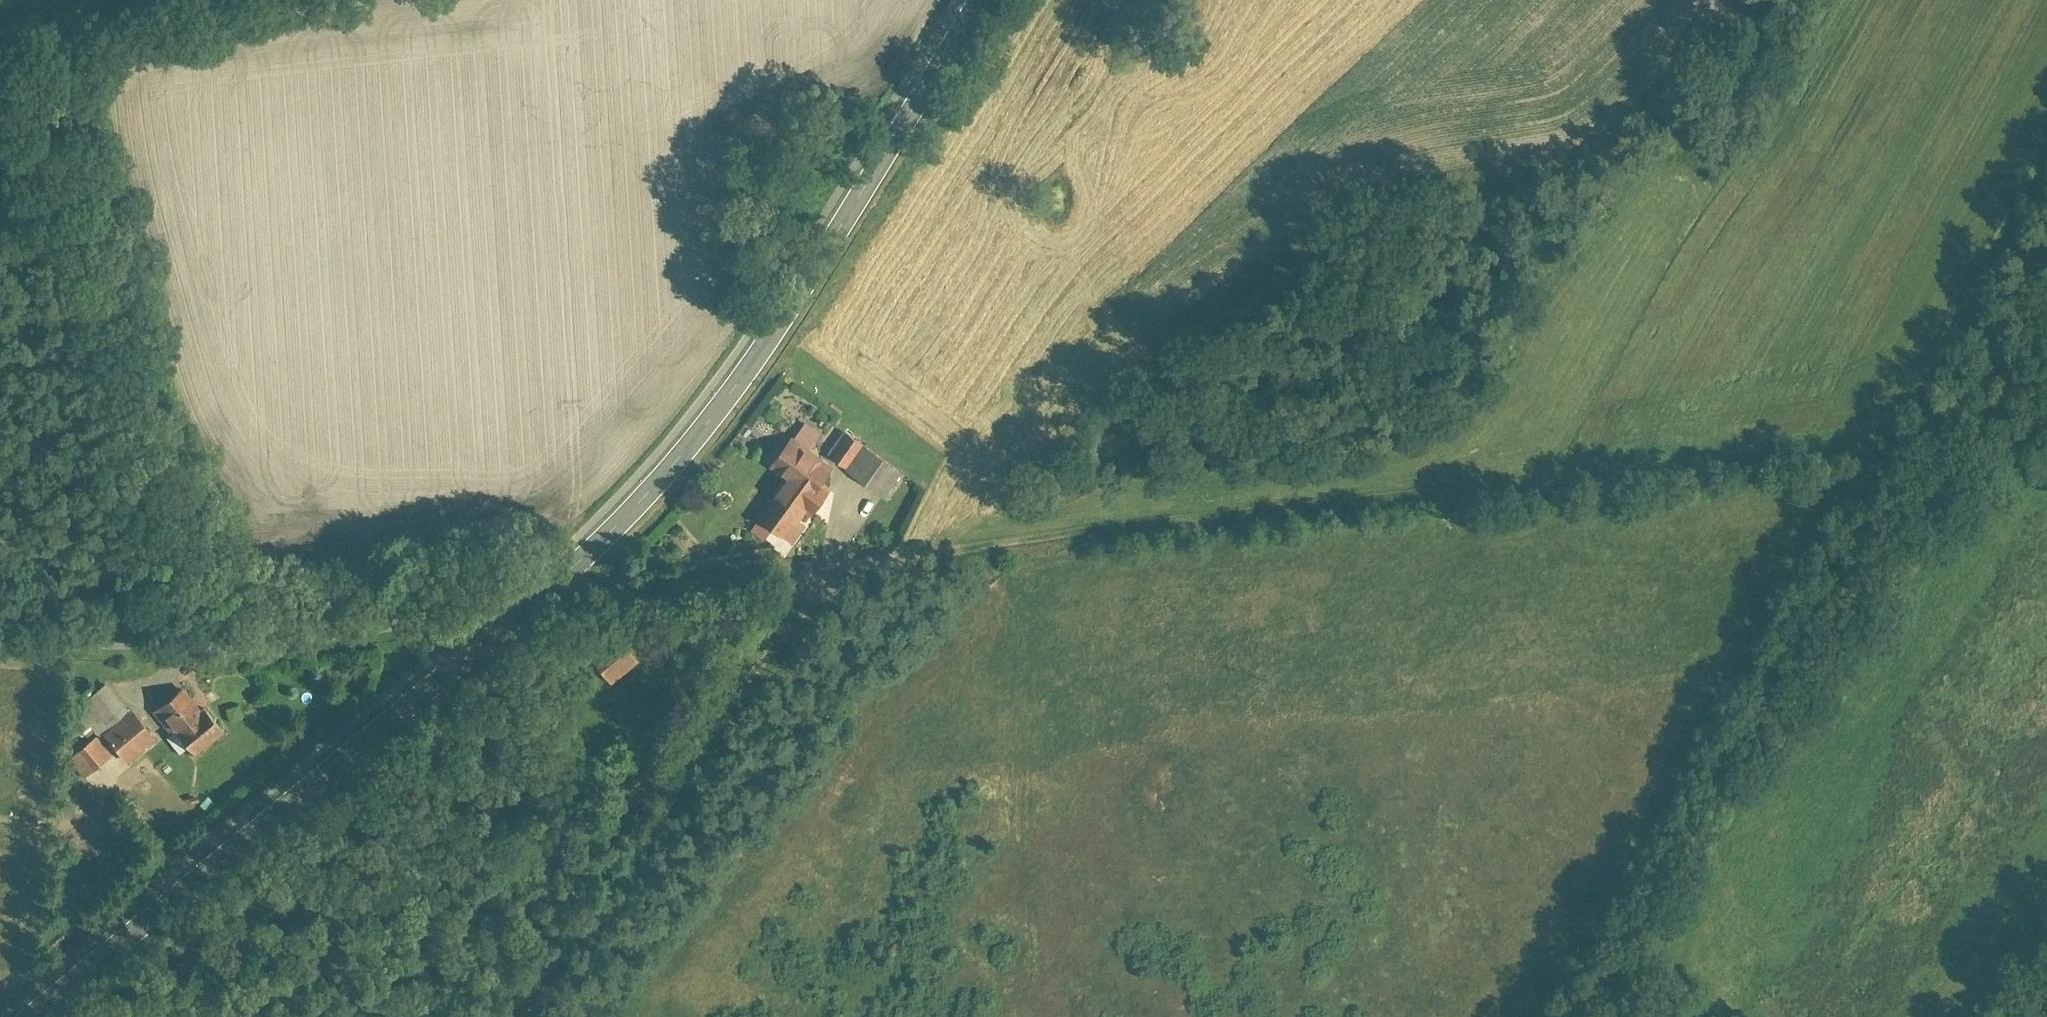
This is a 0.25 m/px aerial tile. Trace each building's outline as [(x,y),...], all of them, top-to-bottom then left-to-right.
[(907,471),(849,429),(831,455),(889,496),(907,471)] [(769,464),(789,479),(761,517),(793,541),(811,516),(819,522),(840,494),(831,488),(836,482),(844,471),(792,433),(769,464)] [(602,666),(615,679),(635,659),(623,646),(602,666)] [(107,679),(75,705),(126,767),(158,741),(107,679)] [(188,680),(156,710),(197,754),(229,724),(188,680)] [(90,743),(72,757),(88,778),(106,764),(90,743)]
